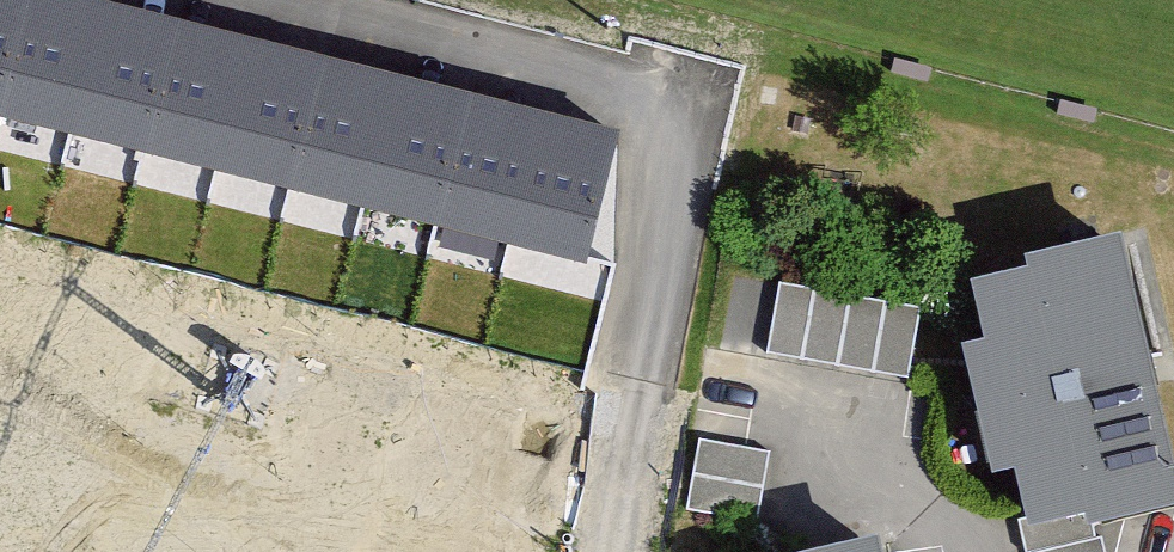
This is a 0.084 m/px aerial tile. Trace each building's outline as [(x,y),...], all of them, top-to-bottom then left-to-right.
[(0,87),(0,111),(68,129),(101,0),(22,0),(0,87)] [(22,0),(0,0),(0,87),(22,0)] [(117,0),(101,0),(68,129),(141,147),(176,15),(117,0)] [(249,34),(176,15),(141,147),(215,166),(249,34)] [(323,53),(249,34),(215,166),(289,185),(323,53)] [(397,71),(323,53),(289,185),(363,204),(397,71)] [(470,90),(397,71),(363,204),(436,223),(470,90)] [(544,109),(470,90),(436,223),(510,241),(544,109)] [(618,128),(544,109),(510,241),(584,260),(618,128)] [(1173,501),(1110,239),(1018,261),(1020,269),(963,283),(977,343),(953,349),(984,478),(1009,473),(1022,527),(1080,513),(1083,523),(1173,501)] [(917,316),(775,290),(762,366),(903,391),(917,316)] [(764,459),(694,448),(682,520),(752,531),(764,459)] [(1022,527),(1012,529),(1018,551),(1096,551),(1094,546),(1088,547),(1083,523),(1080,513),(1022,527)] [(869,543),(828,551),(871,551),(869,543)]
